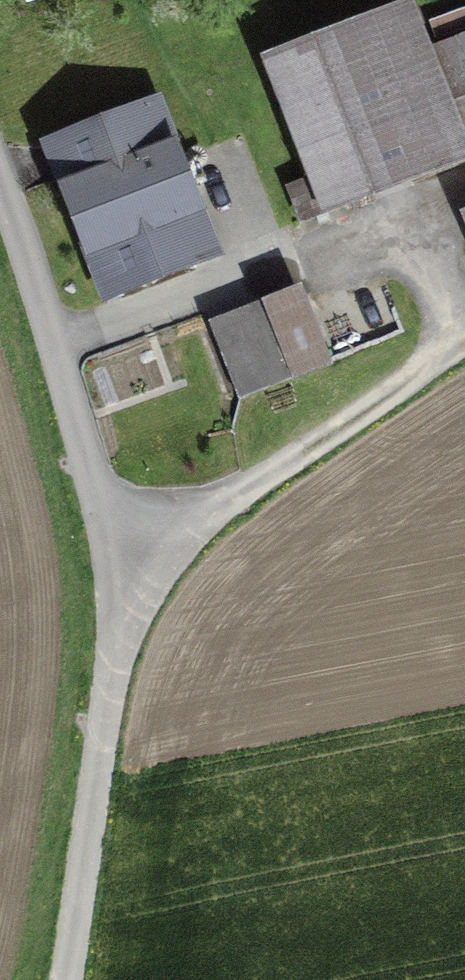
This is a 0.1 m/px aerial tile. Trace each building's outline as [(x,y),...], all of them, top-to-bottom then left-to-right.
[(414,43),(398,0),(392,0),(240,58),(303,224),(464,162),(464,23),(414,43)] [(216,259),(151,92),(18,144),(83,311),(216,259)] [(444,215),(464,266),(464,207),(444,215)] [(284,294),(194,329),(227,412),(316,377),(284,294)]
